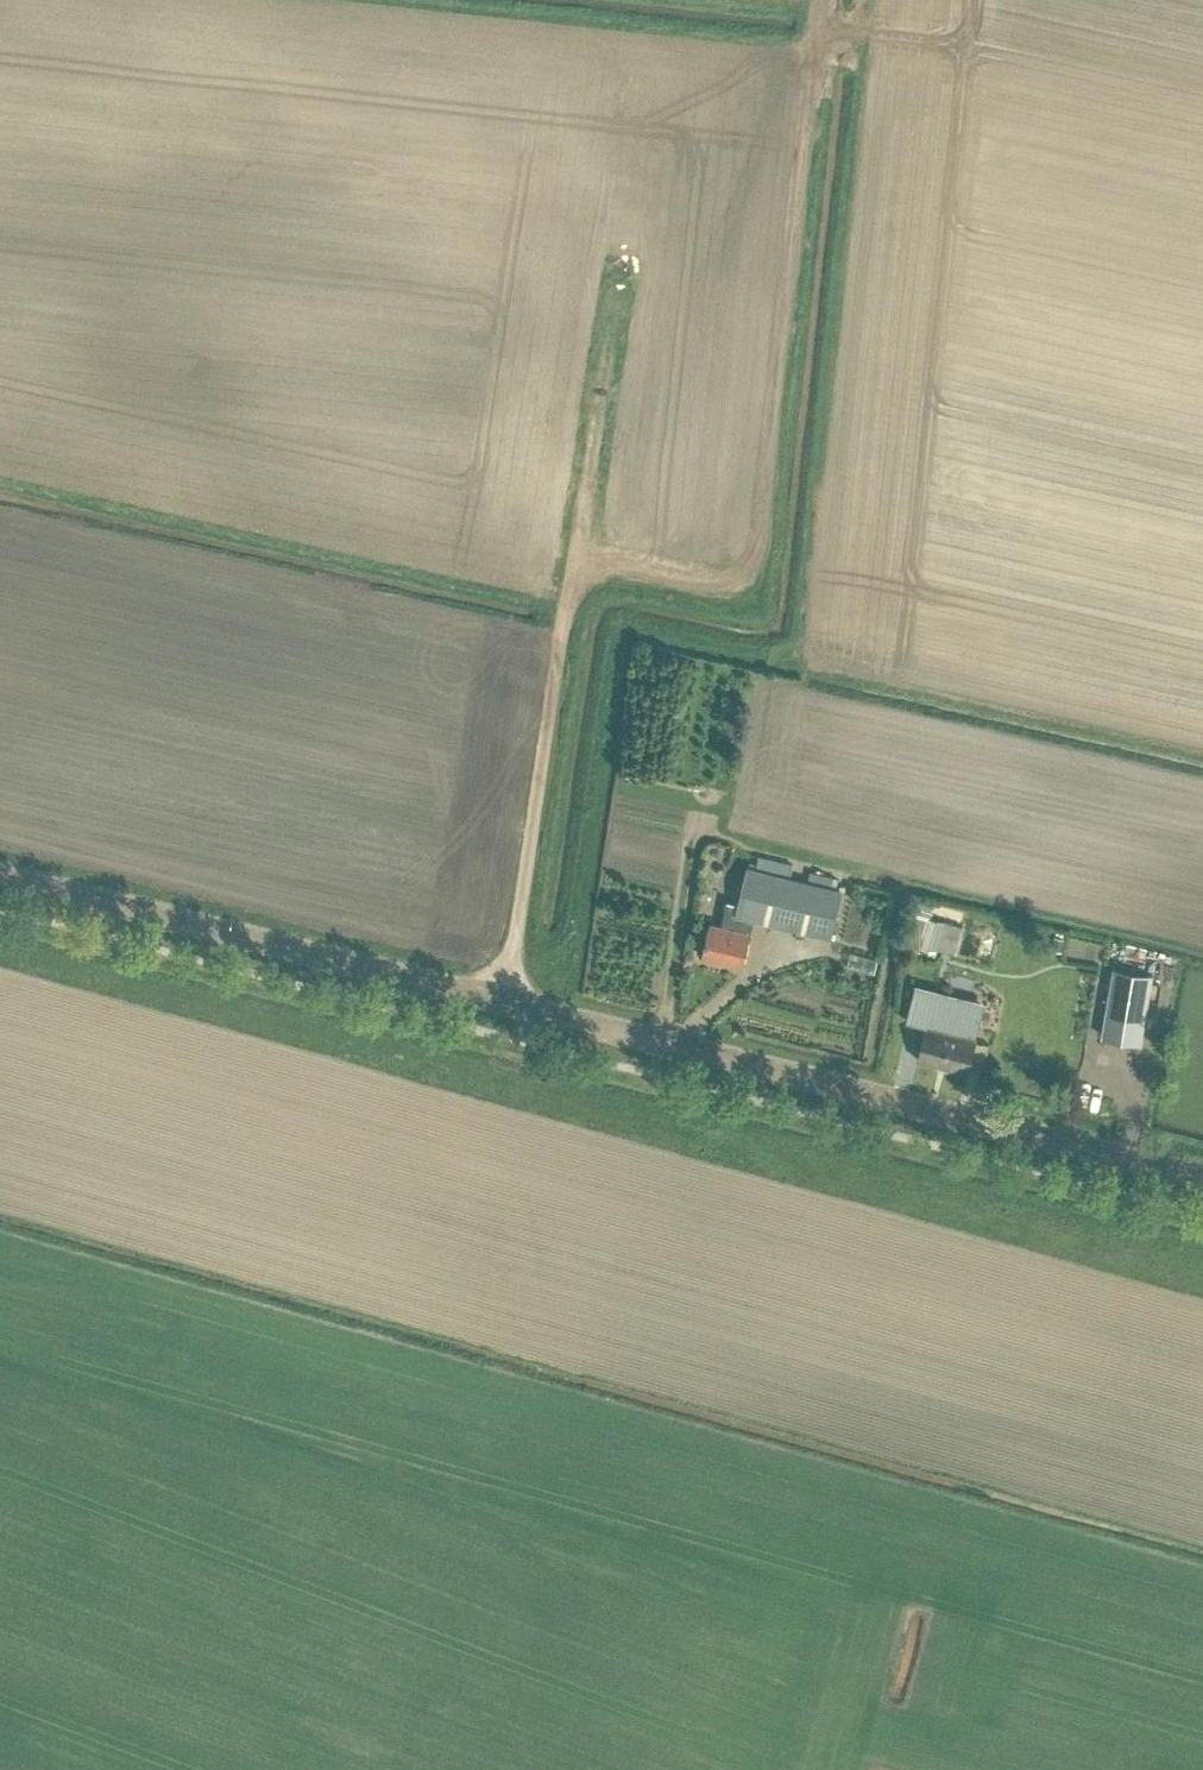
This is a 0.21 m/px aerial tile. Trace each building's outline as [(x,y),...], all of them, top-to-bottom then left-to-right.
[(843,891),(748,869),(739,906),(728,903),(722,926),(709,923),(701,956),(744,965),(754,919),(833,937),(843,891)] [(953,955),(961,923),(911,911),(903,943),(953,955)] [(1139,1044),(1151,977),(1115,971),(1103,1037),(1139,1044)] [(966,1031),(976,989),(947,983),(938,1023),(924,1020),(916,1055),(969,1068),(977,1034),(966,1031)]
